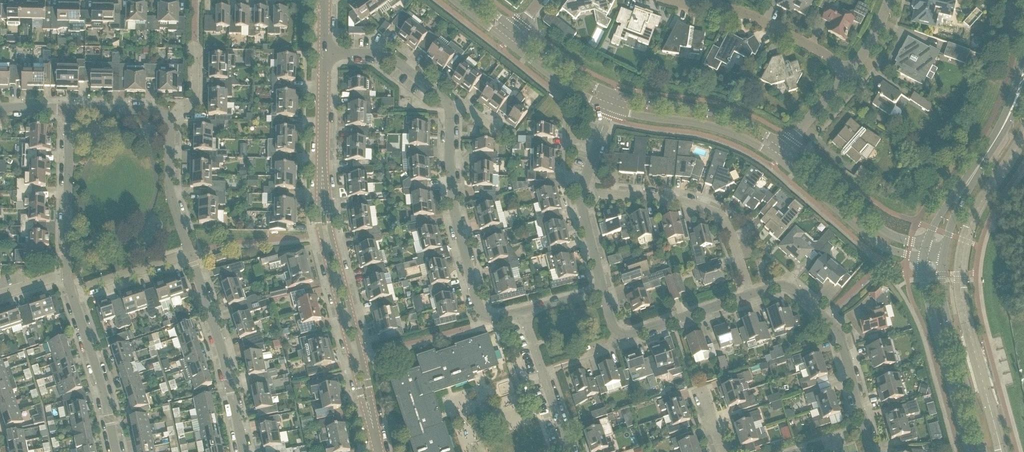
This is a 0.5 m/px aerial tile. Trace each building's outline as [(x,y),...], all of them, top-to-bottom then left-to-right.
[(378,9),(372,0),(362,0),(360,1),(369,15),(378,9)] [(387,3),(385,0),(372,0),(378,9),(387,3)] [(605,18),(615,0),(569,0),(562,9),(576,20),(580,14),(579,7),(592,4),(598,7),(598,10),(602,12),(596,24),(606,29),(611,21),(605,18)] [(777,5),(785,10),(787,6),(805,15),(813,0),(780,0),(777,5)] [(918,1),(915,0),(912,2),(911,7),(913,10),(915,11),(913,22),(936,27),(938,15),(952,18),(956,0),(954,0),(918,0),(918,1)] [(20,20),(20,2),(8,1),(7,5),(7,23),(19,23),(19,20),(20,20)] [(355,26),(369,15),(360,1),(355,4),(354,2),(349,5),(353,11),(349,14),(349,17),(355,26)] [(32,20),(32,2),(20,2),(20,20),(32,20)] [(45,11),(45,2),(32,2),(32,20),(42,20),(42,30),(51,30),(51,11),(45,11)] [(68,22),(69,3),(58,2),(58,11),(51,11),(51,30),(58,30),(61,28),(68,29),(68,22)] [(80,11),(80,3),(69,3),(68,22),(68,29),(68,31),(79,31),(79,30),(85,30),(85,26),(86,11),(80,11)] [(103,23),(103,3),(92,3),(92,11),(86,11),(85,26),(92,26),(92,23),(103,23)] [(114,14),(114,4),(103,3),(103,23),(109,23),(109,26),(110,28),(110,30),(120,31),(120,14),(114,14)] [(136,31),(136,4),(127,4),(126,17),(120,17),(120,14),(120,31),(136,31)] [(146,17),(147,4),(136,4),(136,31),(152,31),(152,17),(146,17)] [(168,29),(168,5),(159,4),(158,17),(152,17),(152,31),(160,31),(160,29),(168,29)] [(178,18),(179,5),(168,5),(168,29),(168,23),(176,24),(176,32),(184,32),(184,18),(178,18)] [(839,11),(840,10),(829,5),(822,18),(832,24),(828,32),(844,40),(847,35),(846,34),(848,31),(849,31),(854,22),(860,25),(868,9),(847,12),(846,14),(839,11)] [(229,27),(230,8),(216,7),(216,20),(204,20),(204,32),(215,33),(215,34),(218,34),(222,31),(222,27),(229,27),(229,34),(229,27)] [(229,21),(230,8),(229,27),(229,34),(241,34),(241,28),(248,28),(249,8),(236,8),(235,21),(229,21)] [(249,21),(249,8),(248,28),(248,37),(254,37),(260,34),(260,28),(267,28),(267,35),(267,28),(268,28),(268,18),(268,8),(255,8),(255,21),(249,21)] [(268,21),(268,8),(268,18),(268,28),(267,28),(267,35),(280,35),(280,28),(287,28),(287,9),(274,8),(274,21),(268,21)] [(643,13),(644,11),(635,8),(633,14),(627,12),(621,28),(618,27),(614,36),(613,36),(610,44),(618,47),(621,39),(626,41),(628,36),(638,40),(637,42),(648,46),(656,26),(657,26),(660,19),(643,13)] [(397,27),(404,18),(399,14),(392,24),(397,27)] [(410,21),(412,18),(407,14),(404,18),(397,27),(402,31),(397,37),(406,43),(418,28),(410,21)] [(571,41),(576,34),(558,20),(551,30),(571,41)] [(383,35),(390,25),(385,22),(378,31),(383,35)] [(689,32),(689,28),(678,22),(673,31),(662,52),(678,55),(679,48),(690,50),(690,54),(699,56),(700,51),(702,51),(703,45),(703,42),(704,34),(689,32)] [(429,32),(427,34),(418,28),(406,43),(415,50),(417,47),(422,51),(434,36),(429,32)] [(743,41),(731,35),(731,34),(731,33),(730,33),(729,33),(728,33),(720,50),(713,46),(704,64),(717,71),(721,63),(727,66),(729,63),(730,63),(730,62),(731,62),(730,61),(734,52),(749,60),(752,54),(755,55),(760,46),(754,36),(747,41),(746,41),(746,40),(745,40),(744,40),(744,41),(743,41)] [(437,42),(439,39),(434,36),(422,51),(427,55),(424,58),(433,65),(445,49),(437,42)] [(915,42),(914,43),(907,39),(896,61),(897,62),(893,70),(922,85),(940,52),(929,47),(928,49),(915,42)] [(965,65),(970,51),(948,43),(943,57),(965,65)] [(233,56),(233,50),(220,49),(220,56),(210,55),(209,67),(232,68),(235,68),(235,56),(233,56)] [(456,53),(454,56),(445,49),(433,65),(442,71),(446,66),(451,70),(461,57),(456,53)] [(273,50),(268,50),(264,50),(264,54),(273,54),(273,61),(271,61),(270,69),(273,69),(295,69),(298,69),(299,57),(286,57),(286,51),(273,50)] [(102,72),(101,91),(113,91),(113,79),(119,79),(119,65),(119,54),(112,54),(112,64),(112,65),(113,65),(113,72),(102,72)] [(798,61),(785,65),(782,55),(771,59),(760,80),(771,86),(785,81),(788,92),(798,89),(796,85),(802,74),(798,61)] [(464,63),(466,61),(461,57),(451,70),(456,74),(452,79),(460,86),(473,70),(464,63)] [(56,90),(67,91),(67,71),(68,71),(68,66),(58,66),(59,60),(51,60),(51,62),(50,86),(56,86),(56,90)] [(84,82),(85,63),(85,60),(76,60),(76,66),(68,66),(68,71),(67,71),(67,91),(78,91),(78,82),(84,82)] [(33,71),(33,90),(44,90),(44,86),(50,86),(51,62),(44,62),(44,64),(33,64),(33,71)] [(85,63),(84,82),(91,83),(90,91),(101,91),(102,72),(102,64),(102,63),(94,63),(85,63)] [(127,67),(127,65),(119,65),(119,79),(125,79),(125,92),(135,92),(135,67),(127,67)] [(151,79),(151,65),(144,65),(144,67),(135,67),(135,92),(145,92),(145,79),(151,79)] [(159,67),(159,66),(151,65),(151,79),(157,79),(157,92),(167,92),(167,67),(159,67)] [(167,67),(167,92),(175,93),(177,93),(177,88),(183,88),(183,80),(183,66),(167,65),(167,67)] [(9,90),(10,85),(16,85),(16,81),(16,67),(10,67),(9,70),(0,70),(0,89),(9,90)] [(22,70),(22,67),(16,67),(16,81),(22,81),(22,90),(33,90),(33,71),(22,70)] [(232,80),(232,68),(209,67),(209,79),(219,80),(219,86),(232,86),(240,86),(240,85),(235,80),(232,80)] [(272,80),(272,87),(285,87),(285,81),(289,81),(295,81),(295,69),(273,69),(272,80)] [(483,74),(481,77),(473,70),(460,86),(469,93),(473,87),(478,91),(488,78),(483,74)] [(491,84),(493,82),(488,78),(478,91),(483,95),(479,100),(487,107),(500,91),(491,84)] [(346,80),(346,92),(353,92),(353,98),(370,98),(369,98),(369,92),(371,92),(371,83),(369,81),(366,81),(346,80)] [(901,95),(891,87),(882,82),(877,89),(881,91),(872,104),(894,119),(896,119),(898,119),(899,118),(900,116),(901,115),(901,113),(901,112),(901,111),(900,110),(894,106),(901,95)] [(232,98),(232,86),(219,86),(219,92),(209,91),(209,103),(227,104),(227,97),(232,98)] [(285,93),(285,87),(272,87),(272,93),(277,93),(277,105),(298,105),(298,93),(285,93)] [(500,91),(487,107),(496,114),(500,108),(505,112),(515,99),(519,94),(516,92),(513,92),(508,98),(500,91)] [(928,112),(932,106),(913,93),(909,100),(928,112)] [(519,106),(525,99),(519,94),(515,99),(505,112),(503,114),(508,118),(506,121),(515,128),(527,113),(519,106)] [(370,115),(370,98),(353,98),(353,104),(346,104),(346,115),(366,115),(370,115)] [(394,99),(388,99),(382,98),(381,106),(393,107),(394,99)] [(227,104),(209,103),(208,115),(218,116),(218,121),(231,122),(232,110),(234,110),(234,104),(227,104)] [(271,105),(271,117),(272,117),(272,123),(284,123),(285,117),(288,117),(297,117),(298,105),(277,105),(271,105)] [(370,115),(366,115),(346,115),(345,126),(352,126),(352,132),(369,133),(369,126),(365,126),(366,116),(370,116),(370,115)] [(423,118),(422,118),(406,117),(406,124),(409,124),(409,135),(429,135),(429,124),(423,124),(423,118)] [(867,130),(865,132),(850,119),(844,126),(846,128),(838,136),(832,143),(856,164),(870,148),(867,145),(868,144),(874,149),(881,139),(867,130)] [(231,122),(218,121),(206,121),(206,127),(194,127),(194,139),(219,140),(219,139),(212,139),(212,133),(219,133),(219,130),(224,130),(224,125),(231,125),(231,122)] [(284,129),(284,123),(272,123),(271,129),(276,129),(276,140),(276,141),(297,141),(297,129),(284,129)] [(554,138),(554,127),(534,126),(534,137),(526,137),(526,144),(531,144),(547,144),(547,138),(554,138)] [(46,139),(47,127),(18,127),(18,133),(26,133),(26,139),(51,139),(46,139)] [(368,139),(369,133),(352,132),(352,138),(345,138),(345,149),(365,150),(365,139),(368,139)] [(429,146),(429,135),(409,135),(409,146),(405,146),(405,153),(422,153),(422,146),(429,146)] [(644,174),(647,139),(635,138),(633,156),(620,155),(619,173),(637,174),(637,173),(644,174)] [(50,151),(51,139),(26,139),(30,139),(30,145),(21,145),(21,156),(35,157),(35,151),(50,151)] [(194,139),(194,151),(200,151),(204,151),(204,157),(217,158),(223,158),(227,158),(227,151),(219,151),(219,140),(194,139)] [(276,141),(276,140),(268,140),(268,159),(271,159),(271,158),(284,159),(284,153),(297,153),(297,141),(276,141)] [(493,152),(493,141),(473,141),(473,152),(480,152),(480,158),(496,159),(496,152),(493,152)] [(677,142),(666,141),(665,141),(663,159),(651,157),(649,175),(666,177),(666,176),(674,177),(677,142)] [(689,155),(693,144),(678,142),(675,177),(682,178),(682,181),(689,182),(690,179),(699,182),(704,166),(702,162),(691,159),(689,155)] [(547,144),(531,144),(526,144),(525,150),(530,150),(530,161),(554,161),(554,150),(547,150),(547,144)] [(365,161),(365,150),(345,149),(345,160),(352,161),(352,168),(369,167),(369,161),(365,161)] [(727,155),(719,152),(716,151),(705,184),(712,186),(712,187),(715,192),(719,190),(724,192),(726,187),(734,183),(728,171),(722,169),(727,155)] [(429,158),(422,159),(422,153),(405,153),(405,160),(409,160),(410,171),(430,169),(429,158)] [(35,162),(35,157),(21,156),(21,168),(30,168),(30,173),(25,173),(25,174),(46,175),(50,175),(50,163),(35,162)] [(191,163),(190,175),(211,175),(212,169),(219,169),(219,164),(223,164),(223,158),(217,158),(204,157),(204,163),(200,163),(191,163)] [(284,165),(284,159),(271,158),(271,159),(271,169),(276,169),(275,177),(295,177),(295,165),(284,165)] [(496,165),(496,159),(480,158),(479,164),(473,164),(472,176),(492,176),(493,165),(496,165)] [(553,172),(554,161),(530,161),(530,171),(528,171),(527,181),(546,181),(546,178),(547,178),(547,172),(553,172)] [(762,201),(767,204),(772,199),(774,197),(767,192),(764,196),(756,190),(755,192),(753,190),(763,175),(751,166),(732,197),(741,203),(742,203),(753,211),(759,204),(760,204),(762,201)] [(349,175),(346,175),(347,186),(367,184),(366,175),(372,174),(373,173),(373,167),(369,167),(352,168),(353,174),(349,175)] [(410,177),(403,182),(403,189),(408,189),(428,187),(427,181),(431,180),(430,169),(410,171),(410,177)] [(45,186),(46,175),(25,174),(24,180),(17,180),(16,192),(30,192),(30,186),(45,186)] [(190,175),(190,187),(199,187),(210,187),(210,193),(225,194),(226,182),(211,182),(211,175),(190,175)] [(498,176),(492,176),(472,176),(472,187),(475,187),(475,193),(496,193),(496,187),(498,187),(498,176)] [(258,187),(258,177),(248,177),(248,187),(258,187)] [(295,189),(295,177),(275,177),(275,183),(269,183),(269,188),(264,188),(264,194),(269,194),(283,195),(283,189),(295,189)] [(556,188),(549,189),(548,183),(531,187),(533,193),(536,193),(539,203),(558,198),(556,188)] [(374,194),(367,194),(367,184),(347,186),(348,197),(351,197),(352,203),(371,201),(376,201),(376,195),(374,194)] [(408,189),(403,189),(404,195),(405,196),(412,196),(413,206),(433,204),(432,193),(428,193),(428,187),(408,189)] [(30,198),(30,192),(16,192),(13,192),(12,202),(14,204),(24,204),(24,209),(29,209),(29,210),(49,210),(45,210),(45,198),(30,198)] [(225,205),(225,194),(210,193),(210,199),(200,199),(199,211),(217,211),(217,205),(225,205)] [(283,201),(283,195),(269,194),(268,205),(275,205),(275,213),(296,213),(296,201),(283,201)] [(478,207),(474,208),(477,219),(496,214),(494,203),(497,203),(496,196),(479,201),(476,201),(478,207)] [(558,210),(561,209),(558,198),(539,203),(534,204),(537,215),(538,215),(540,221),(560,216),(558,210)] [(764,217),(760,221),(763,223),(764,222),(767,225),(764,228),(770,233),(769,234),(777,240),(804,209),(795,201),(794,201),(789,207),(787,209),(789,210),(784,216),(778,212),(777,213),(772,208),(776,203),(772,199),(767,204),(772,208),(764,217)] [(369,208),(372,208),(371,201),(352,203),(353,210),(349,210),(351,221),(371,219),(369,208)] [(427,215),(434,215),(433,204),(413,206),(414,216),(410,217),(411,225),(428,222),(427,215)] [(603,224),(599,225),(602,236),(606,235),(620,232),(622,240),(631,238),(626,216),(620,217),(618,209),(603,213),(605,224),(603,224)] [(49,222),(49,210),(29,210),(29,216),(21,216),(20,227),(33,228),(33,222),(49,222)] [(217,212),(217,211),(199,211),(199,223),(209,223),(209,229),(222,230),(222,224),(223,224),(223,212),(217,212)] [(647,212),(632,216),(638,239),(644,238),(652,236),(653,242),(661,240),(655,218),(648,220),(647,212)] [(295,225),(296,213),(275,213),(275,219),(270,219),(269,231),(282,231),(283,225),(295,225)] [(502,224),(499,225),(496,214),(477,219),(480,230),(486,228),(488,234),(484,235),(504,230),(502,224)] [(686,225),(680,227),(677,215),(662,219),(667,240),(674,238),(676,244),(690,241),(686,225)] [(537,221),(536,222),(538,227),(541,229),(543,238),(547,237),(567,232),(564,221),(561,222),(560,216),(540,221),(537,221)] [(380,228),(372,230),(371,219),(351,221),(352,232),(356,232),(357,239),(381,234),(380,228)] [(411,225),(407,225),(409,232),(412,234),(418,232),(420,242),(439,237),(437,226),(433,227),(429,228),(428,222),(411,225)] [(691,241),(690,241),(696,266),(706,264),(704,259),(703,259),(700,248),(712,245),(707,226),(693,230),(695,236),(690,237),(691,241)] [(33,233),(33,228),(20,227),(20,228),(11,227),(11,230),(10,230),(10,234),(12,236),(18,236),(18,245),(24,245),(49,246),(49,234),(33,233)] [(796,228),(779,247),(786,254),(788,252),(799,263),(805,256),(807,258),(808,257),(808,256),(813,251),(817,255),(819,253),(824,247),(818,242),(814,242),(814,240),(807,234),(804,235),(796,228)] [(486,252),(508,247),(504,230),(484,235),(485,241),(483,241),(486,252)] [(824,247),(834,235),(828,230),(818,242),(824,247)] [(550,247),(547,248),(548,254),(565,250),(563,244),(566,243),(570,242),(567,232),(547,237),(550,247)] [(375,244),(382,242),(381,234),(357,239),(359,246),(355,247),(358,258),(377,253),(375,244)] [(436,249),(442,248),(439,237),(420,242),(414,244),(418,260),(437,255),(436,249)] [(49,246),(24,245),(24,251),(16,251),(15,263),(28,263),(28,257),(44,257),(44,246),(49,246)] [(516,256),(514,252),(508,247),(486,252),(488,263),(495,261),(496,267),(512,263),(518,262),(516,256)] [(573,254),(570,255),(568,249),(565,250),(548,254),(545,255),(549,272),(575,265),(573,254)] [(384,263),(386,262),(384,251),(377,253),(358,258),(361,268),(363,268),(365,274),(385,269),(384,263)] [(622,262),(636,258),(635,251),(620,255),(622,262)] [(278,261),(269,263),(270,269),(282,266),(286,265),(288,273),(308,267),(306,260),(308,260),(306,252),(280,259),(277,260),(278,261)] [(216,262),(225,259),(224,253),(214,256),(216,262)] [(262,265),(278,261),(276,254),(260,258),(262,265)] [(445,260),(439,261),(437,255),(418,260),(415,261),(417,267),(426,265),(428,275),(448,270),(445,260)] [(841,288),(850,278),(846,274),(825,255),(809,274),(815,280),(816,278),(823,284),(827,279),(835,286),(837,284),(841,288)] [(628,269),(619,272),(624,285),(633,282),(641,279),(643,279),(641,274),(649,271),(644,257),(635,260),(626,263),(628,269)] [(244,267),(242,263),(242,262),(221,268),(223,274),(220,275),(223,284),(222,285),(225,295),(242,290),(239,280),(242,279),(240,272),(242,272),(243,270),(244,267)] [(498,273),(491,275),(494,286),(513,281),(511,270),(514,269),(518,268),(520,268),(518,262),(512,263),(496,267),(498,273)] [(720,267),(712,269),(710,263),(692,269),(696,279),(700,278),(702,279),(704,286),(714,283),(715,285),(725,281),(720,267)] [(572,277),(578,276),(575,265),(549,272),(550,272),(553,282),(549,283),(551,289),(573,283),(572,277)] [(311,274),(310,275),(308,267),(288,273),(290,282),(285,283),(287,288),(313,282),(311,274)] [(389,274),(386,274),(385,269),(365,274),(366,280),(364,280),(366,291),(392,285),(389,274)] [(672,276),(671,274),(670,269),(656,273),(659,280),(665,278),(672,276)] [(444,283),(451,281),(448,270),(428,275),(431,286),(428,287),(429,293),(446,289),(444,283)] [(674,283),(675,283),(682,281),(679,273),(672,276),(674,283)] [(674,283),(672,276),(665,278),(672,301),(680,298),(675,283),(674,283)] [(172,278),(164,281),(165,283),(170,300),(172,306),(174,307),(181,305),(182,303),(181,301),(188,298),(186,291),(189,290),(185,278),(176,281),(175,279),(172,278)] [(523,289),(516,291),(513,281),(494,286),(497,296),(501,295),(502,301),(525,296),(523,289)] [(882,295),(888,289),(881,282),(868,294),(875,301),(877,308),(869,310),(871,317),(859,321),(863,333),(875,330),(875,331),(887,328),(884,320),(888,319),(885,307),(889,306),(887,302),(885,298),(882,295)] [(154,288),(149,290),(155,309),(162,307),(163,311),(173,308),(172,306),(170,300),(165,283),(154,287),(154,288)] [(645,291),(651,289),(649,283),(633,288),(635,294),(627,297),(627,299),(628,299),(633,312),(650,306),(645,291)] [(387,286),(392,285),(366,291),(369,302),(376,300),(377,306),(393,302),(392,296),(389,297),(387,286)] [(289,293),(287,294),(285,286),(268,291),(270,299),(271,299),(270,299),(289,294),(289,293)] [(454,293),(450,294),(448,288),(446,289),(429,293),(431,299),(434,298),(437,309),(456,304),(454,293)] [(155,309),(149,290),(143,292),(142,291),(132,294),(137,311),(147,308),(148,311),(147,312),(149,318),(152,319),(154,318),(157,317),(155,309)] [(256,296),(245,300),(242,290),(225,295),(229,306),(230,306),(232,311),(251,305),(258,303),(256,296)] [(315,297),(306,299),(304,290),(291,294),(294,308),(298,307),(299,313),(318,309),(315,297)] [(128,314),(137,311),(132,294),(121,298),(121,299),(116,301),(122,320),(124,328),(128,326),(128,327),(130,326),(132,324),(130,318),(129,318),(128,314)] [(62,315),(62,313),(56,296),(50,298),(49,296),(39,300),(44,317),(54,314),(55,317),(62,315)] [(34,320),(44,317),(39,300),(28,304),(28,305),(23,307),(29,325),(30,330),(34,329),(32,324),(35,323),(34,320)] [(124,328),(122,320),(116,301),(110,303),(109,302),(98,305),(104,322),(114,319),(115,322),(114,323),(116,329),(119,330),(121,329),(124,328)] [(379,312),(372,314),(375,324),(395,319),(400,318),(397,307),(395,308),(393,302),(377,306),(379,312)] [(250,313),(260,310),(258,303),(251,305),(232,311),(234,317),(233,318),(236,328),(253,323),(250,313)] [(455,315),(459,314),(456,304),(437,309),(440,319),(434,321),(435,327),(457,321),(455,315)] [(22,328),(29,325),(23,307),(17,309),(16,307),(6,311),(11,328),(21,325),(22,328)] [(778,307),(767,311),(770,320),(774,333),(784,329),(785,331),(786,331),(795,328),(801,326),(798,316),(792,318),(789,308),(779,312),(778,307)] [(312,322),(321,320),(318,309),(299,313),(301,321),(298,321),(301,334),(314,331),(312,322)] [(11,328),(6,311),(0,313),(0,335),(3,335),(2,331),(11,328)] [(745,328),(739,330),(743,343),(755,340),(756,345),(767,341),(769,346),(771,345),(770,340),(764,323),(758,325),(755,315),(747,317),(748,318),(742,320),(745,328)] [(400,329),(397,330),(395,319),(375,324),(378,335),(381,334),(383,340),(402,335),(400,329)] [(177,339),(194,333),(191,322),(173,328),(177,339)] [(260,331),(256,332),(253,323),(236,328),(240,339),(241,339),(243,345),(244,348),(264,344),(260,331)] [(737,329),(729,332),(727,324),(713,329),(720,349),(733,345),(734,347),(742,345),(737,329)] [(129,340),(134,338),(132,330),(126,332),(129,340)] [(53,340),(61,338),(59,331),(51,333),(53,340)] [(126,333),(119,335),(122,342),(128,340),(126,333)] [(180,349),(198,343),(194,333),(177,339),(180,349)] [(712,344),(706,346),(701,333),(687,337),(693,356),(702,353),(704,360),(716,356),(712,344)] [(499,366),(488,334),(454,345),(455,346),(456,348),(436,354),(435,351),(416,357),(420,367),(389,378),(409,439),(413,451),(454,451),(444,423),(443,423),(433,393),(468,381),(468,382),(475,380),(473,374),(484,370),(485,371),(499,366)] [(302,358),(332,351),(329,340),(318,343),(316,335),(299,339),(302,351),(308,349),(309,356),(302,358)] [(51,354),(68,348),(65,337),(48,343),(51,354)] [(30,348),(36,346),(33,338),(27,340),(30,348)] [(274,349),(282,348),(280,340),(272,342),(274,349)] [(133,344),(130,345),(129,342),(111,348),(115,359),(132,354),(135,352),(135,351),(133,344)] [(897,355),(893,356),(889,342),(867,348),(869,358),(871,357),(874,369),(882,367),(883,371),(890,369),(888,365),(899,362),(897,355)] [(179,361),(201,353),(198,343),(180,349),(184,359),(179,361)] [(262,352),(265,351),(264,344),(244,348),(246,354),(244,354),(246,365),(264,362),(262,352)] [(674,350),(669,352),(666,344),(651,349),(660,376),(668,374),(667,372),(680,368),(674,350)] [(16,345),(8,347),(10,353),(18,351),(16,345)] [(776,359),(784,357),(780,346),(773,348),(774,351),(776,359)] [(55,364),(71,358),(68,348),(51,354),(55,364)] [(332,351),(302,358),(303,363),(306,365),(308,377),(321,374),(319,366),(334,363),(332,351)] [(648,359),(642,361),(639,351),(636,352),(637,354),(624,358),(632,382),(653,375),(648,359)] [(132,354),(115,359),(118,369),(135,364),(139,363),(135,352),(132,354)] [(797,356),(792,357),(795,367),(798,366),(801,373),(806,371),(824,365),(820,355),(809,358),(807,352),(797,356)] [(179,372),(205,364),(201,353),(179,361),(181,368),(178,369),(179,372)] [(719,372),(728,369),(724,356),(716,359),(719,372)] [(777,366),(786,363),(784,357),(776,359),(772,361),(768,362),(769,366),(776,364),(777,366)] [(58,374),(75,368),(71,358),(55,364),(50,366),(53,376),(58,374)] [(274,370),(266,371),(264,362),(246,365),(249,377),(250,376),(251,382),(271,378),(277,377),(276,371),(274,370)] [(623,371),(616,373),(613,362),(598,367),(605,387),(619,383),(621,389),(628,386),(623,371)] [(122,380),(139,374),(135,364),(118,369),(122,380)] [(169,364),(163,366),(164,371),(165,373),(170,371),(169,369),(171,368),(169,364)] [(191,380),(208,374),(205,364),(179,372),(180,375),(183,374),(185,381),(191,379),(191,380)] [(802,390),(808,388),(818,385),(816,379),(827,376),(824,365),(806,371),(809,377),(799,380),(802,390)] [(56,386),(62,384),(78,379),(75,368),(58,374),(53,376),(56,386)] [(0,372),(0,383),(14,379),(10,369),(6,370),(0,372)] [(593,379),(586,381),(583,371),(571,375),(578,395),(572,396),(575,407),(587,400),(586,397),(598,393),(593,379)] [(740,385),(752,381),(749,372),(731,378),(732,381),(727,382),(728,385),(721,387),(722,388),(719,389),(722,398),(725,397),(725,398),(742,392),(740,385)] [(125,390),(142,384),(139,374),(122,380),(125,390)] [(194,390),(212,385),(208,374),(191,380),(194,390)] [(881,402),(904,396),(898,375),(877,380),(881,392),(879,392),(881,402)] [(269,386),(272,385),(271,378),(251,382),(253,388),(251,388),(253,399),(271,396),(269,386)] [(17,389),(14,379),(0,383),(0,395),(13,391),(17,389)] [(78,379),(62,384),(65,394),(62,395),(64,401),(76,398),(75,392),(82,390),(78,379)] [(328,386),(326,385),(325,379),(309,383),(311,395),(314,394),(315,401),(341,395),(339,383),(328,386)] [(128,400),(145,395),(142,384),(125,390),(128,400)] [(926,395),(929,387),(920,384),(918,393),(926,395)] [(13,391),(0,395),(0,406),(16,401),(13,391)] [(754,395),(748,397),(746,391),(742,392),(725,398),(728,408),(740,404),(742,410),(757,405),(754,395)] [(819,409),(836,403),(833,393),(821,397),(819,391),(804,396),(807,406),(817,402),(819,409)] [(769,404),(780,401),(778,394),(767,397),(769,404)] [(148,406),(149,406),(145,395),(128,400),(132,411),(138,409),(139,412),(150,410),(148,406)] [(196,410),(213,406),(211,395),(193,399),(196,410)] [(333,409),(344,407),(341,395),(315,401),(316,401),(320,400),(322,405),(313,407),(316,420),(333,416),(332,411),(333,409)] [(276,405),(273,406),(271,396),(253,399),(256,411),(257,410),(258,417),(278,413),(276,405)] [(76,398),(64,401),(65,407),(64,407),(66,418),(70,418),(87,414),(85,403),(79,404),(78,397),(76,398)] [(683,400),(671,404),(669,398),(658,402),(661,412),(666,410),(668,416),(663,418),(686,411),(683,400)] [(20,411),(16,401),(0,406),(0,409),(3,417),(20,411)] [(893,415),(885,417),(888,428),(907,423),(905,416),(913,414),(917,408),(915,402),(896,407),(898,413),(893,415)] [(813,411),(810,412),(815,428),(830,423),(828,418),(840,414),(836,403),(819,409),(813,411)] [(44,423),(42,409),(41,404),(34,406),(38,415),(31,417),(34,425),(44,423)] [(191,422),(198,420),(215,417),(213,406),(196,410),(197,417),(191,418),(191,422)] [(6,428),(23,422),(20,411),(3,417),(6,428)] [(678,425),(689,421),(686,411),(663,418),(669,434),(680,431),(678,425)] [(752,424),(762,421),(759,411),(743,416),(745,422),(734,425),(737,436),(759,429),(755,430),(752,424)] [(72,428),(89,425),(87,414),(70,418),(72,428)] [(132,429),(149,425),(147,414),(130,418),(132,429)] [(631,414),(623,417),(627,428),(635,425),(631,414)] [(276,424),(280,423),(279,416),(259,420),(260,426),(259,426),(261,437),(278,434),(276,424)] [(200,431),(217,427),(215,417),(198,420),(200,431)] [(587,443),(604,437),(613,435),(608,418),(593,423),(595,429),(584,433),(587,443)] [(344,425),(334,427),(332,419),(319,421),(321,433),(319,436),(320,443),(347,437),(344,425)] [(932,440),(942,437),(938,422),(928,424),(932,440)] [(914,428),(908,430),(907,423),(888,428),(891,439),(904,436),(905,442),(917,439),(914,428)] [(178,435),(184,434),(182,424),(180,424),(176,425),(178,435)] [(74,439),(92,435),(89,425),(72,428),(74,439)] [(134,439),(152,436),(149,425),(132,429),(134,439)] [(202,441),(219,438),(217,427),(200,431),(202,441)] [(788,428),(781,430),(784,441),(792,438),(788,428)] [(794,437),(799,435),(797,428),(791,430),(794,437)] [(766,434),(761,435),(759,429),(737,436),(741,446),(752,443),(754,448),(769,443),(766,434)] [(8,445),(25,441),(23,430),(6,434),(8,445)] [(281,444),(278,434),(261,437),(264,449),(265,448),(266,451),(277,451),(286,450),(284,443),(281,444)] [(77,450),(94,446),(92,435),(74,439),(77,450)] [(613,435),(604,437),(587,443),(590,451),(596,451),(602,450),(603,451),(615,451),(612,442),(607,444),(605,437),(613,435)] [(136,450),(154,446),(152,436),(134,439),(136,450)] [(684,442),(682,436),(670,440),(674,450),(679,448),(680,451),(689,451),(699,449),(695,438),(684,442)] [(350,451),(347,437),(320,443),(328,441),(330,448),(325,449),(325,451),(345,451),(350,451)] [(222,448),(219,438),(202,441),(204,451),(205,451),(222,448)] [(25,441),(8,445),(9,451),(27,451),(25,441)]
